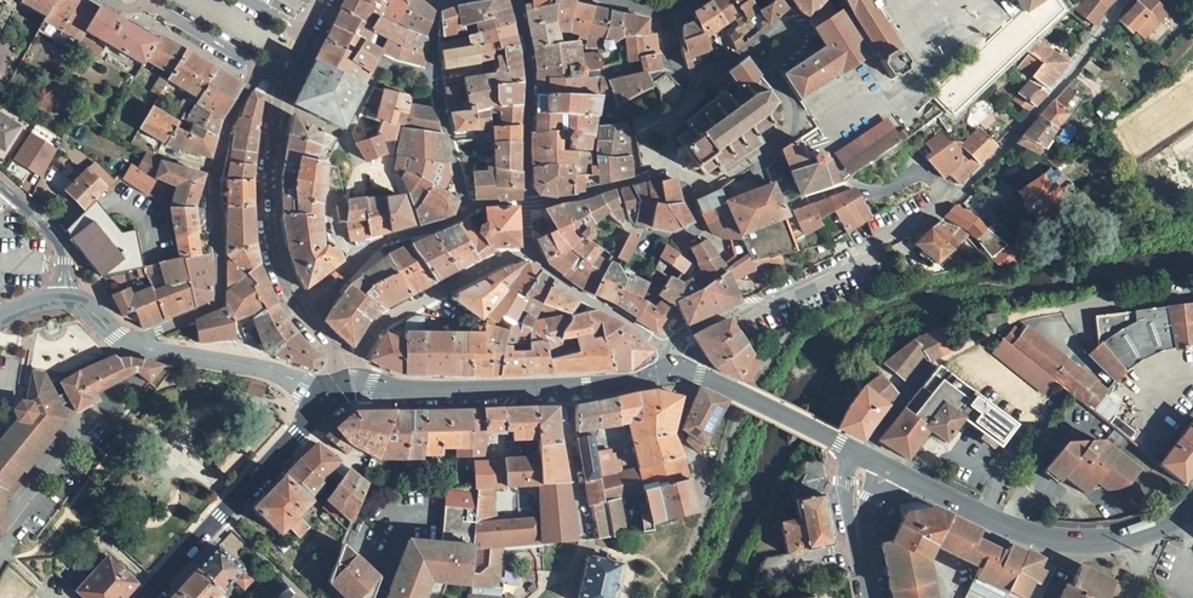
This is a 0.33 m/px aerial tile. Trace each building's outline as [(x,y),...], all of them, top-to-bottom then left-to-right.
[(20,3),(46,19),(57,0),(22,0),(20,3)] [(84,0),(57,0),(46,19),(39,32),(72,51),(80,38),(84,32),(98,8),(84,0)] [(371,28),(380,19),(382,15),(388,6),(391,0),(345,0),(340,10),(363,23),(371,28)] [(397,23),(411,0),(391,0),(388,6),(382,15),(397,23)] [(427,37),(434,11),(421,0),(411,0),(397,23),(403,26),(401,30),(406,32),(406,31),(427,37)] [(513,24),(507,0),(497,0),(491,1),(463,6),(457,7),(462,27),(474,23),(477,34),(483,32),(513,24)] [(574,5),(574,2),(567,0),(532,0),(531,5),(524,6),(528,26),(541,23),(556,24),(565,25),(569,22),(574,5)] [(738,8),(732,0),(716,0),(711,4),(726,24),(728,23),(734,31),(736,29),(747,22),(738,8)] [(750,0),(732,0),(738,8),(747,22),(759,12),(750,0)] [(778,0),(774,0),(770,6),(759,12),(768,25),(778,17),(787,9),(778,0)] [(875,51),(842,0),(841,0),(833,5),(839,14),(814,31),(819,38),(825,47),(815,53),(782,76),(800,102),(832,80),(842,74),(875,51)] [(827,0),(789,0),(793,5),(795,8),(795,9),(800,14),(809,19),(827,0)] [(891,78),(908,67),(896,50),(899,49),(868,0),(842,0),(875,51),(881,60),(879,61),(891,78)] [(1055,0),(1014,0),(1022,11),(1016,16),(933,94),(952,116),(1063,11),(1055,0)] [(1014,0),(1006,0),(1005,1),(1016,16),(1022,11),(1014,0)] [(1094,26),(1106,12),(1106,11),(1113,1),(1112,0),(1079,0),(1075,4),(1076,11),(1094,26)] [(1168,14),(1153,0),(1140,0),(1137,3),(1119,22),(1131,34),(1135,30),(1144,39),(1168,14)] [(705,38),(726,24),(711,4),(693,14),(697,22),(705,38)] [(579,35),(587,37),(594,8),(574,5),(569,22),(565,25),(556,24),(541,23),(528,26),(532,49),(560,44),(557,32),(568,29),(573,33),(579,35)] [(443,37),(463,32),(462,27),(457,7),(441,13),(443,37)] [(157,42),(98,8),(84,32),(143,67),(144,65),(147,61),(157,42)] [(623,36),(622,36),(620,23),(620,15),(594,8),(587,37),(586,49),(596,49),(597,52),(598,54),(598,53),(604,52),(604,53),(614,49),(612,44),(619,40),(623,38),(623,36)] [(333,26),(360,40),(365,42),(372,31),(388,40),(381,51),(382,51),(382,52),(397,60),(401,46),(406,32),(401,30),(395,26),(380,19),(371,28),(363,23),(340,10),(333,26)] [(648,36),(648,35),(649,20),(620,15),(620,23),(622,36),(623,36),(624,36),(630,35),(641,36),(648,36)] [(705,38),(697,22),(683,25),(684,28),(681,29),(684,43),(684,44),(685,49),(681,50),(688,68),(693,66),(690,58),(711,50),(705,38)] [(515,36),(513,24),(483,32),(485,44),(515,36)] [(326,41),(353,54),(360,40),(333,26),(326,41)] [(744,44),(736,29),(734,31),(729,35),(737,51),(744,44)] [(397,60),(423,66),(427,55),(427,37),(406,31),(406,32),(401,46),(397,60)] [(477,64),(477,63),(474,48),(485,44),(483,32),(477,34),(466,38),(440,44),(440,51),(440,53),(442,70),(477,64)] [(639,59),(640,59),(641,36),(630,35),(624,36),(628,62),(639,60),(639,59)] [(640,59),(658,55),(655,35),(648,35),(648,36),(641,36),(640,59)] [(519,52),(515,36),(485,44),(474,48),(477,63),(479,63),(493,60),(496,60),(519,52)] [(185,52),(161,37),(157,42),(147,61),(171,75),(185,52)] [(1162,59),(1168,66),(1189,43),(1183,37),(1162,59)] [(103,51),(80,38),(72,51),(82,57),(86,50),(99,58),(103,51)] [(370,74),(382,52),(382,51),(381,51),(365,42),(360,40),(353,54),(350,62),(370,74)] [(1054,56),(1055,53),(1038,40),(1036,42),(1054,56)] [(342,76),(364,87),(370,74),(350,62),(353,54),(326,41),(316,58),(341,69),(342,76)] [(566,67),(578,66),(581,66),(580,58),(578,41),(576,42),(560,44),(532,49),(536,70),(566,67)] [(1054,56),(1036,42),(1026,51),(1030,54),(1042,63),(1031,77),(1032,78),(1047,88),(1067,63),(1058,55),(1055,53),(1054,56)] [(215,70),(185,52),(171,75),(167,80),(189,93),(198,98),(215,70)] [(523,82),(519,52),(496,60),(497,69),(495,73),(494,75),(464,79),(465,85),(468,107),(487,105),(498,104),(495,86),(523,82)] [(566,67),(536,70),(535,83),(579,80),(579,95),(600,95),(612,95),(609,82),(601,78),(600,77),(586,79),(585,71),(600,68),(598,53),(598,54),(597,52),(580,58),(581,66),(578,66),(566,67)] [(1067,63),(1070,59),(1062,52),(1058,55),(1067,63)] [(1031,77),(1042,63),(1030,54),(1018,68),(1031,77)] [(131,85),(138,75),(140,72),(109,55),(104,61),(130,75),(126,81),(131,85)] [(650,87),(652,86),(650,81),(661,72),(658,55),(640,59),(639,59),(639,60),(643,74),(622,79),(631,98),(650,87)] [(293,105),(342,130),(364,87),(342,76),(341,69),(316,58),(293,105)] [(757,136),(781,118),(773,107),(775,103),(766,92),(768,90),(760,76),(761,76),(748,60),(747,58),(726,73),(738,89),(728,97),(724,92),(684,124),(687,129),(675,137),(681,147),(677,150),(679,153),(685,160),(690,168),(692,170),(696,167),(703,177),(716,167),(720,172),(743,157),(763,143),(757,136)] [(143,67),(140,72),(146,75),(147,73),(152,76),(155,71),(144,65),(143,67)] [(607,67),(600,68),(601,78),(609,82),(607,67)] [(1182,74),(1185,79),(1127,119),(1183,201),(1192,194),(1192,67),(1182,74)] [(601,78),(600,68),(585,71),(586,79),(600,77),(601,78)] [(198,98),(194,105),(221,120),(242,85),(215,70),(198,98)] [(677,109),(686,91),(666,73),(653,82),(659,93),(661,101),(677,109)] [(463,75),(444,78),(445,88),(458,87),(465,85),(464,79),(463,75)] [(160,78),(152,92),(158,96),(162,90),(167,82),(160,78)] [(622,79),(609,82),(612,95),(616,106),(631,98),(622,79)] [(270,85),(263,80),(253,91),(249,99),(243,114),(240,114),(237,119),(259,122),(263,97),(270,85)] [(579,97),(579,95),(579,80),(535,83),(534,97),(579,97)] [(498,104),(521,106),(523,82),(495,86),(498,104)] [(1028,113),(1046,94),(1029,82),(1018,95),(1013,100),(1020,106),(1028,113)] [(465,85),(458,87),(462,112),(469,111),(468,107),(465,85)] [(449,113),(462,112),(458,87),(445,88),(449,113)] [(1054,129),(1068,115),(1062,108),(1075,94),(1067,87),(1054,102),(1040,117),(1017,144),(1039,155),(1055,130),(1054,129)] [(158,96),(152,107),(179,124),(180,119),(183,114),(189,102),(184,100),(174,115),(160,106),(168,93),(162,90),(158,96)] [(384,90),(376,120),(375,122),(382,122),(399,125),(405,126),(407,114),(409,106),(411,97),(399,94),(384,90)] [(544,114),(597,117),(600,97),(579,97),(534,97),(535,114),(544,114)] [(500,128),(519,127),(521,106),(498,104),(487,105),(488,113),(499,112),(499,115),(500,128)] [(187,116),(183,114),(180,119),(192,127),(216,138),(221,120),(194,105),(187,116)] [(489,116),(488,113),(487,105),(468,107),(469,111),(462,112),(449,113),(454,132),(490,128),(489,116)] [(404,129),(440,134),(434,110),(409,106),(407,114),(405,126),(404,129)] [(179,124),(152,107),(149,112),(139,128),(161,142),(165,144),(176,129),(179,124)] [(88,108),(83,116),(90,120),(95,111),(88,108)] [(149,112),(143,109),(134,125),(139,128),(149,112)] [(544,114),(535,114),(534,133),(571,133),(578,134),(594,136),(597,136),(599,127),(595,127),(597,117),(544,114)] [(4,151),(20,127),(0,115),(0,149),(4,151)] [(286,149),(325,159),(328,159),(339,138),(292,115),(288,136),(286,149)] [(237,119),(231,132),(235,133),(256,136),(259,122),(237,119)] [(900,140),(886,119),(834,154),(848,176),(900,140)] [(381,139),(396,141),(399,125),(382,122),(378,137),(380,136),(381,139)] [(598,185),(632,178),(630,156),(628,135),(627,130),(624,125),(599,127),(597,136),(596,141),(595,155),(595,156),(596,166),(596,168),(598,172),(599,177),(597,177),(598,185)] [(176,129),(165,144),(183,151),(209,159),(216,138),(192,127),(189,135),(176,129)] [(493,143),(519,144),(519,127),(500,128),(493,128),(493,139),(493,143)] [(396,156),(447,165),(443,135),(440,134),(404,129),(401,128),(396,156)] [(978,164),(995,147),(978,129),(960,147),(978,164)] [(907,136),(903,130),(898,133),(903,139),(907,136)] [(41,178),(58,148),(29,132),(12,161),(41,178)] [(235,133),(233,150),(254,152),(256,136),(235,133)] [(590,154),(592,154),(594,136),(578,134),(571,133),(534,133),(530,133),(532,168),(554,168),(553,159),(560,156),(560,151),(553,151),(553,139),(562,140),(566,139),(566,152),(590,154)] [(938,172),(943,177),(947,174),(955,164),(957,158),(960,147),(959,143),(948,141),(946,133),(939,137),(919,150),(938,172)] [(386,154),(381,139),(380,136),(378,137),(373,138),(356,145),(367,162),(374,160),(386,154)] [(135,138),(130,145),(141,152),(144,147),(146,143),(135,138)] [(494,170),(519,173),(519,144),(493,143),(493,139),(478,140),(477,147),(493,147),(494,153),(494,167),(494,170)] [(70,145),(63,140),(59,147),(66,151),(70,145)] [(802,195),(839,183),(830,160),(825,161),(823,155),(816,154),(812,158),(814,165),(808,167),(799,140),(781,151),(798,197),(802,195)] [(154,153),(144,147),(141,152),(146,154),(151,157),(154,153)] [(979,165),(978,164),(960,147),(957,158),(955,164),(947,174),(951,177),(959,185),(979,165)] [(325,159),(286,149),(285,152),(282,170),(300,173),(303,160),(324,164),(325,159)] [(254,152),(233,150),(227,181),(253,180),(253,166),(254,152)] [(538,195),(555,198),(572,195),(566,152),(561,151),(560,151),(560,156),(553,159),(554,168),(532,168),(533,188),(538,195)] [(1056,168),(1069,158),(1064,151),(1049,163),(1056,168)] [(597,177),(589,177),(588,166),(591,165),(590,154),(566,152),(572,195),(576,195),(576,194),(584,192),(584,188),(598,185),(597,177)] [(151,157),(146,154),(138,168),(131,164),(122,179),(147,196),(157,179),(163,163),(161,162),(151,157)] [(442,191),(451,175),(447,165),(396,156),(394,168),(394,169),(404,173),(419,179),(431,186),(442,191)] [(1063,177),(1077,168),(1069,158),(1056,168),(1063,177)] [(300,173),(298,187),(323,188),(326,165),(324,164),(303,160),(300,173)] [(95,161),(65,191),(85,211),(96,201),(117,180),(113,176),(111,177),(98,164),(95,161)] [(157,179),(177,187),(182,168),(163,163),(157,179)] [(498,201),(520,200),(521,173),(519,173),(494,170),(494,167),(491,168),(490,168),(488,168),(488,169),(487,169),(487,171),(487,172),(487,173),(476,174),(473,174),(475,199),(498,198),(498,201)] [(177,187),(170,208),(193,209),(205,175),(182,168),(177,187)] [(300,173),(282,170),(282,200),(298,202),(298,187),(300,173)] [(401,177),(409,194),(419,179),(404,173),(401,177)] [(1038,223),(1062,206),(1054,195),(1058,192),(1052,184),(1049,186),(1042,176),(1017,192),(1038,223)] [(444,218),(452,215),(457,202),(449,195),(442,191),(431,186),(419,179),(409,194),(420,224),(444,218)] [(253,180),(227,181),(227,208),(253,207),(253,180)] [(654,205),(665,207),(659,184),(661,184),(660,180),(646,183),(650,204),(654,205)] [(665,207),(681,204),(675,180),(661,184),(659,184),(665,207)] [(636,201),(650,204),(646,183),(632,187),(636,197),(636,201)] [(787,217),(786,215),(773,184),(726,202),(725,202),(730,213),(739,236),(785,218),(787,217)] [(321,205),(323,188),(298,187),(298,202),(321,205)] [(626,217),(633,225),(636,201),(636,197),(632,187),(621,190),(625,211),(626,217)] [(701,213),(725,202),(726,202),(720,190),(717,191),(696,201),(701,213)] [(846,234),(871,218),(854,190),(828,200),(834,211),(846,234)] [(622,225),(624,221),(619,203),(615,191),(600,196),(609,212),(607,213),(621,226),(622,225)] [(390,233),(413,226),(402,196),(385,199),(390,233)] [(607,213),(609,212),(600,196),(584,202),(580,203),(594,225),(607,213)] [(370,238),(390,233),(385,199),(364,200),(370,238)] [(331,271),(343,262),(336,246),(331,246),(322,248),(321,218),(321,205),(298,202),(282,200),(282,217),(288,249),(297,276),(305,290),(327,273),(329,274),(331,271)] [(367,238),(370,238),(364,200),(349,201),(348,207),(347,223),(349,232),(350,241),(367,238)] [(834,211),(828,200),(812,206),(819,221),(834,211)] [(121,235),(96,201),(85,211),(65,231),(88,260),(100,278),(143,268),(136,233),(135,232),(133,231),(121,235)] [(633,225),(649,228),(654,205),(650,204),(636,201),(633,225)] [(730,213),(725,202),(701,213),(707,225),(730,213)] [(563,205),(572,224),(581,235),(587,241),(591,237),(591,234),(587,230),(594,225),(580,203),(572,204),(563,205)] [(672,232),(692,224),(681,204),(665,207),(654,205),(649,228),(672,232)] [(591,266),(604,275),(610,263),(607,262),(596,258),(601,250),(600,249),(587,241),(581,235),(572,224),(563,205),(544,211),(555,231),(556,230),(571,250),(577,256),(591,266)] [(793,213),(801,231),(817,222),(819,221),(812,206),(793,213)] [(978,218),(956,206),(946,217),(968,230),(998,266),(1002,266),(1026,261),(1006,244),(987,229),(978,218)] [(253,207),(227,208),(226,256),(256,245),(253,207)] [(338,223),(341,232),(348,232),(347,223),(348,207),(335,207),(338,223)] [(491,231),(519,229),(518,207),(484,208),(484,210),(484,226),(481,227),(479,227),(478,234),(481,239),(487,238),(490,234),(491,231)] [(170,208),(169,208),(169,210),(175,238),(197,234),(193,209),(170,208)] [(707,225),(710,231),(715,236),(722,238),(731,239),(741,239),(739,236),(730,213),(707,225)] [(477,237),(466,220),(456,226),(467,243),(477,237)] [(820,227),(817,222),(801,231),(804,236),(820,227)] [(937,264),(966,237),(957,229),(938,223),(931,229),(916,244),(915,245),(937,264)] [(475,256),(467,243),(456,226),(433,235),(456,272),(478,260),(498,249),(489,250),(487,246),(484,248),(475,256)] [(498,249),(520,248),(519,229),(491,231),(490,234),(487,238),(481,239),(487,246),(489,250),(498,249)] [(535,239),(546,262),(571,250),(556,230),(555,231),(535,239)] [(175,238),(180,261),(183,260),(201,256),(197,234),(175,238)] [(435,283),(456,272),(433,235),(412,244),(435,282),(435,283)] [(631,235),(625,246),(633,250),(639,239),(631,235)] [(475,256),(484,248),(477,237),(467,243),(475,256)] [(697,263),(715,255),(705,241),(690,249),(697,263)] [(844,241),(833,246),(836,253),(847,248),(844,241)] [(409,295),(435,282),(412,244),(387,255),(398,275),(409,295)] [(256,245),(226,256),(230,260),(227,263),(226,291),(252,269),(260,265),(256,245)] [(621,260),(626,263),(633,250),(625,246),(618,258),(621,260)] [(671,267),(681,275),(689,264),(677,257),(678,256),(666,246),(658,259),(659,259),(671,267)] [(547,264),(562,275),(577,256),(571,250),(546,262),(547,264)] [(201,256),(183,260),(194,307),(206,302),(211,295),(211,265),(207,255),(201,256)] [(391,277),(398,275),(387,255),(360,276),(350,284),(363,295),(370,288),(391,277)] [(723,265),(715,255),(697,263),(701,270),(709,284),(728,270),(726,269),(723,265)] [(782,255),(752,262),(750,262),(755,270),(756,272),(785,263),(782,255)] [(592,297),(594,295),(604,275),(591,266),(577,256),(562,275),(592,297)] [(728,270),(709,284),(701,289),(697,292),(673,303),(672,304),(674,307),(678,305),(686,325),(740,302),(730,281),(753,271),(755,270),(750,262),(752,262),(750,257),(734,267),(728,270)] [(734,264),(733,258),(723,265),(726,269),(734,264)] [(164,289),(154,293),(157,301),(163,319),(194,307),(183,260),(180,261),(162,265),(168,287),(164,289)] [(621,272),(626,263),(621,260),(618,266),(621,272)] [(496,284),(505,291),(528,262),(506,269),(485,279),(490,284),(491,284),(492,283),(493,283),(494,283),(495,283),(496,284)] [(512,324),(520,310),(525,301),(541,272),(529,263),(507,292),(492,312),(499,317),(512,324)] [(594,295),(615,305),(626,281),(621,272),(618,266),(610,263),(604,275),(594,295)] [(158,265),(143,268),(146,276),(160,272),(158,265)] [(226,291),(228,307),(231,322),(251,314),(262,305),(264,311),(266,312),(275,305),(260,265),(252,269),(226,291)] [(701,289),(709,284),(701,270),(691,279),(697,292),(701,289)] [(542,304),(553,281),(541,272),(525,301),(520,310),(526,313),(521,325),(520,326),(512,324),(509,332),(504,345),(521,346),(529,344),(530,340),(530,334),(530,327),(531,325),(533,325),(534,322),(542,304)] [(382,310),(409,295),(398,275),(391,277),(370,288),(363,295),(382,310)] [(615,305),(636,319),(646,302),(639,300),(643,294),(647,285),(628,276),(626,281),(615,305)] [(672,304),(673,303),(697,292),(691,279),(683,284),(677,281),(669,278),(668,278),(657,296),(667,303),(672,304)] [(449,299),(479,321),(505,291),(496,284),(495,283),(494,283),(493,283),(492,283),(491,284),(490,284),(485,279),(480,281),(449,299)] [(542,304),(568,315),(578,301),(553,281),(542,304)] [(340,294),(341,294),(323,322),(335,333),(352,349),(368,321),(382,310),(363,295),(350,284),(348,286),(345,288),(342,291),(340,294)] [(129,288),(111,295),(123,316),(135,311),(157,301),(154,293),(153,287),(132,296),(129,288)] [(135,311),(123,316),(135,321),(138,319),(140,323),(142,329),(163,319),(157,301),(135,311)] [(635,321),(655,333),(663,320),(661,317),(667,308),(660,302),(654,308),(646,302),(636,319),(635,321)] [(264,311),(253,318),(261,344),(257,345),(259,351),(264,353),(272,355),(296,335),(289,326),(275,305),(266,312),(264,311)] [(228,307),(194,322),(195,326),(197,343),(235,339),(231,322),(228,307)] [(1166,312),(1165,308),(1133,311),(1133,312),(1095,317),(1098,345),(1088,355),(1115,381),(1130,368),(1135,365),(1145,359),(1156,354),(1175,348),(1192,346),(1192,308),(1166,312)] [(499,317),(492,312),(487,319),(494,323),(495,324),(499,317)] [(652,352),(653,351),(644,342),(642,342),(624,325),(597,312),(589,313),(587,314),(590,333),(591,338),(604,335),(615,371),(630,370),(652,352)] [(987,325),(1000,323),(998,313),(985,316),(987,325)] [(561,339),(590,333),(587,314),(572,317),(571,317),(570,323),(563,332),(561,339)] [(572,317),(568,315),(534,322),(533,325),(545,323),(571,317),(572,317)] [(410,319),(406,322),(406,325),(406,333),(405,333),(405,343),(405,375),(423,375),(423,333),(424,316),(415,317),(410,319)] [(551,374),(615,371),(604,335),(591,338),(590,333),(561,339),(563,332),(570,323),(571,317),(545,323),(547,341),(545,342),(551,374)] [(704,356),(737,333),(729,320),(708,328),(692,338),(704,356)] [(523,375),(551,374),(545,342),(547,341),(545,323),(533,325),(531,325),(530,327),(530,334),(530,340),(529,344),(521,346),(523,375)] [(492,327),(484,324),(484,329),(484,334),(484,345),(489,345),(489,376),(523,375),(521,346),(504,345),(509,332),(492,327)] [(932,363),(949,352),(941,327),(913,340),(925,351),(927,355),(932,363)] [(1091,410),(1107,391),(1027,328),(1023,333),(1014,328),(1003,340),(1054,380),(1091,410)] [(473,376),(489,376),(489,345),(484,345),(484,334),(484,329),(479,329),(479,334),(477,334),(465,334),(473,376)] [(386,369),(405,375),(405,343),(386,333),(369,361),(386,369)] [(450,333),(423,333),(423,375),(456,376),(450,333)] [(465,334),(450,333),(456,376),(473,376),(465,334)] [(714,369),(746,346),(737,333),(704,356),(714,369)] [(318,359),(296,335),(272,355),(311,369),(318,359)] [(925,351),(913,340),(883,363),(906,382),(927,355),(925,351)] [(1003,340),(993,352),(1044,392),(1054,380),(1003,340)] [(749,384),(759,365),(746,346),(714,369),(738,381),(739,379),(749,384)] [(115,356),(84,370),(61,383),(66,393),(70,401),(76,411),(92,402),(89,397),(136,372),(149,383),(163,367),(143,360),(130,359),(119,360),(115,356)] [(939,366),(878,441),(907,460),(928,430),(945,442),(962,419),(1000,448),(1017,425),(995,409),(939,366)] [(871,427),(896,395),(879,375),(864,388),(850,407),(838,429),(862,442),(871,427)] [(266,383),(253,380),(251,390),(265,392),(266,383)] [(248,383),(241,382),(240,389),(247,390),(248,383)] [(1,531),(7,491),(65,419),(61,407),(58,401),(57,398),(50,385),(44,388),(30,386),(27,403),(22,402),(15,411),(18,420),(0,443),(0,531),(1,531)] [(699,388),(683,430),(690,435),(686,441),(699,453),(728,402),(699,388)] [(638,394),(616,398),(619,425),(628,423),(639,470),(683,458),(671,435),(681,398),(655,391),(638,394)] [(616,398),(596,402),(598,428),(619,425),(616,398)] [(596,402),(575,406),(576,432),(598,428),(596,402)] [(536,408),(513,409),(514,431),(514,439),(537,439),(536,408)] [(557,408),(536,408),(537,439),(538,449),(560,444),(559,436),(557,408)] [(504,409),(484,410),(486,433),(496,432),(496,434),(501,434),(501,432),(506,432),(506,431),(504,409)] [(513,409),(504,409),(506,431),(514,431),(513,409)] [(484,410),(471,411),(472,432),(471,432),(471,442),(485,443),(486,433),(484,410)] [(414,411),(396,412),(378,459),(407,460),(409,433),(412,434),(414,411)] [(426,412),(414,411),(412,434),(409,433),(407,460),(423,460),(423,456),(426,412)] [(471,411),(426,412),(423,456),(443,456),(443,448),(444,432),(460,432),(459,448),(458,458),(470,457),(482,456),(485,443),(471,442),(471,432),(472,432),(471,411)] [(361,451),(365,443),(354,412),(325,438),(345,454),(351,446),(361,451)] [(396,412),(354,412),(365,443),(361,451),(373,457),(369,468),(374,471),(378,459),(396,412)] [(1129,438),(1134,432),(1114,417),(1110,422),(1129,438)] [(1192,471),(1192,421),(1158,465),(1183,484),(1192,471)] [(1127,484),(1137,470),(1116,453),(1124,444),(1128,440),(1115,430),(1103,443),(1102,442),(1064,444),(1044,470),(1058,482),(1063,476),(1084,494),(1094,482),(1104,490),(1113,489),(1122,479),(1127,484)] [(444,432),(443,448),(459,448),(460,432),(444,432)] [(592,435),(577,438),(585,483),(600,479),(600,477),(622,471),(619,453),(612,455),(611,451),(596,453),(593,437),(592,435)] [(317,444),(298,460),(323,482),(328,475),(340,462),(317,444)] [(560,444),(538,449),(539,457),(540,486),(568,485),(560,444)] [(539,457),(505,460),(506,487),(540,486),(539,457)] [(600,479),(585,483),(590,507),(619,498),(644,491),(689,480),(683,458),(639,470),(600,479)] [(298,460),(288,471),(314,499),(327,486),(323,482),(298,460)] [(504,463),(475,463),(475,488),(493,488),(505,487),(506,487),(505,460),(503,460),(504,463)] [(340,462),(328,475),(338,483),(348,469),(340,462)] [(338,483),(325,500),(340,514),(359,477),(348,469),(338,483)] [(288,471),(252,509),(278,535),(287,526),(299,538),(309,528),(301,519),(300,520),(297,517),(314,499),(288,471)] [(359,477),(340,514),(350,523),(364,494),(368,485),(359,477)] [(689,480),(644,491),(653,524),(698,513),(689,480)] [(416,483),(402,484),(401,492),(415,491),(416,483)] [(568,485),(540,486),(541,518),(542,545),(576,542),(568,485)] [(456,489),(447,489),(441,542),(473,545),(474,524),(474,523),(475,508),(475,488),(468,488),(460,489),(456,489)] [(493,488),(475,488),(475,508),(495,507),(493,488)] [(822,495),(795,500),(799,520),(781,524),(781,525),(783,535),(786,553),(787,555),(833,545),(822,495)] [(619,498),(590,507),(595,539),(626,535),(619,498)] [(495,507),(475,508),(474,523),(474,524),(497,522),(495,507)] [(970,587),(992,597),(1003,597),(1005,597),(1023,597),(1038,568),(1042,560),(1025,552),(1024,553),(1009,546),(1005,554),(976,539),(980,531),(949,516),(932,508),(906,514),(891,544),(904,550),(926,562),(934,547),(979,569),(970,587)] [(326,521),(331,515),(327,511),(322,517),(326,521)] [(642,516),(634,518),(637,533),(645,532),(642,516)] [(497,522),(474,524),(473,545),(473,550),(502,548),(542,545),(541,518),(497,522)] [(473,545),(441,542),(408,539),(391,588),(390,588),(390,596),(387,596),(387,597),(424,597),(430,582),(470,585),(471,572),(473,550),(473,545)] [(328,583),(345,597),(372,597),(379,578),(342,544),(328,583)] [(882,546),(888,574),(890,574),(889,569),(904,550),(891,544),(882,546)] [(218,547),(197,570),(221,593),(226,587),(233,580),(243,589),(251,581),(241,571),(218,547)] [(888,574),(893,597),(934,597),(926,562),(904,550),(889,569),(890,574),(888,574)] [(83,597),(126,597),(138,585),(108,556),(75,591),(83,597)] [(588,557),(578,597),(614,597),(622,565),(588,557)] [(1058,597),(1106,597),(1114,582),(1080,566),(1070,586),(1065,583),(1058,597)] [(1052,576),(1038,568),(1023,597),(1041,597),(1052,576)] [(170,597),(216,597),(221,593),(197,570),(174,595),(170,597)] [(965,597),(992,597),(970,587),(965,597)] [(287,588),(283,591),(290,597),(298,597),(287,588)]
